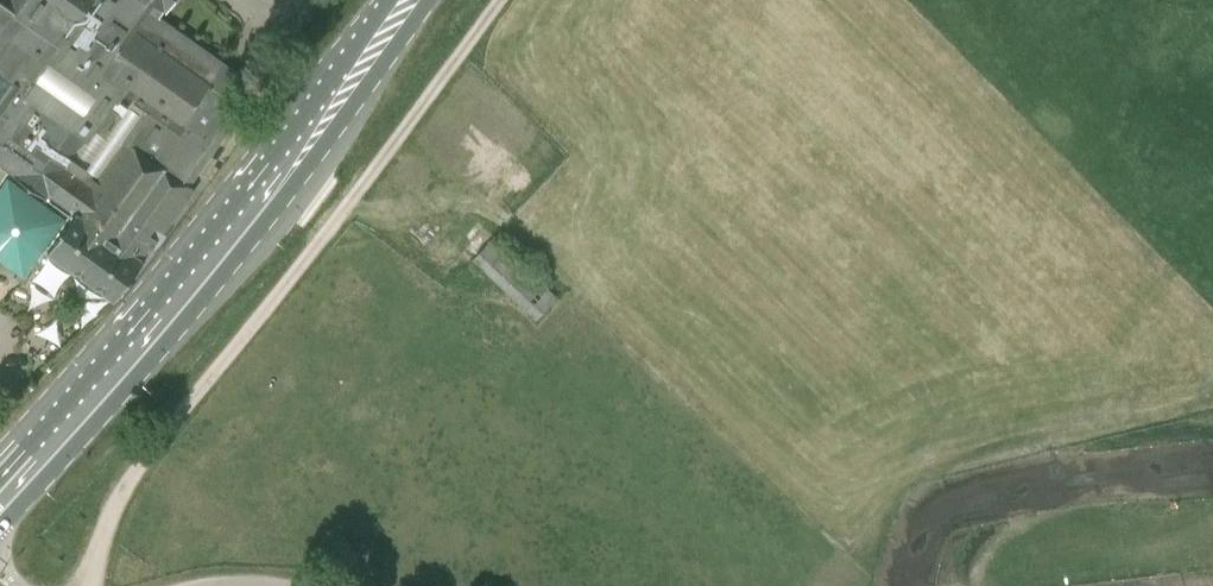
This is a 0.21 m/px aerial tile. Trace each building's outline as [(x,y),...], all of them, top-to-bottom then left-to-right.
[(0,0),(0,167),(46,199),(49,194),(76,213),(49,251),(116,299),(143,261),(144,261),(195,189),(192,183),(245,106),(236,100),(250,80),(161,17),(172,0),(0,0)] [(0,187),(0,258),(27,275),(66,213),(7,175),(0,187)] [(535,320),(558,296),(501,242),(508,233),(501,228),(472,260),(535,320)]
